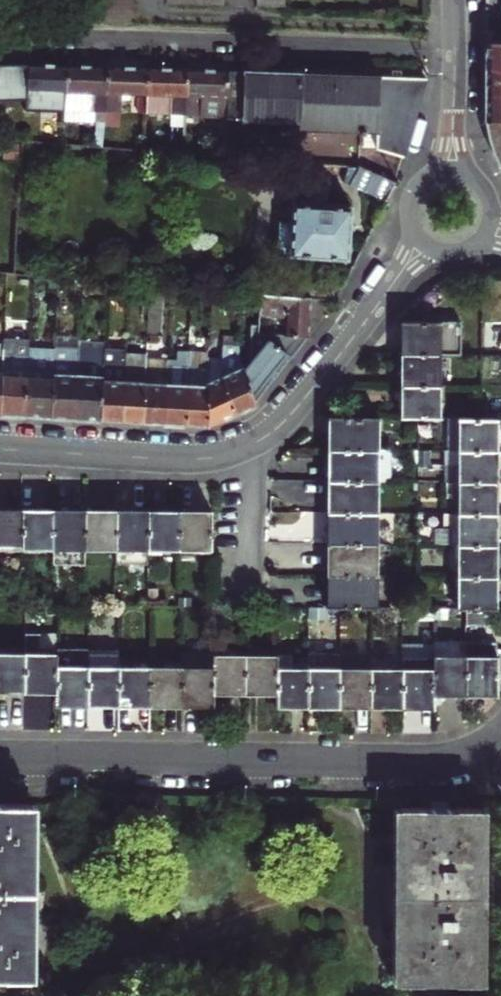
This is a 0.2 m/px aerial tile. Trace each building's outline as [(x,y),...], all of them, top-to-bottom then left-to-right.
[(129,0),(102,0),(101,7),(129,8),(129,0)] [(493,42),(484,42),(484,67),(500,67),(500,42),(493,42)] [(0,64),(0,94),(24,96),(26,63),(0,64)] [(64,110),(67,64),(54,64),(54,63),(43,63),(26,63),(24,96),(23,107),(64,110)] [(104,122),(105,109),(107,66),(90,65),(90,64),(80,64),(80,65),(67,64),(64,110),(93,111),(93,121),(97,122),(104,122)] [(119,92),(145,94),(147,67),(134,67),(134,66),(124,65),(124,66),(107,66),(105,109),(118,110),(119,92)] [(168,114),(185,115),(187,68),(170,68),(170,67),(159,66),(159,67),(147,67),(145,94),(145,97),(144,114),(168,114)] [(484,67),(484,93),(500,93),(500,67),(484,67)] [(185,115),(225,116),(227,69),(213,69),(213,68),(203,68),(203,69),(187,68),(185,115)] [(402,156),(425,77),(301,73),(301,72),(227,69),(225,116),(225,129),(243,130),(244,119),(298,121),(298,128),(360,130),(360,134),(364,134),(365,130),(377,131),(376,148),(402,156)] [(500,120),(500,93),(484,93),(484,120),(500,120)] [(136,113),(144,114),(145,97),(136,97),(136,113)] [(118,110),(105,109),(104,122),(104,124),(118,125),(118,110)] [(93,121),(93,111),(64,110),(64,120),(93,121)] [(185,115),(168,114),(168,127),(183,127),(185,115)] [(493,155),(500,169),(500,170),(500,120),(484,120),(488,139),(493,155)] [(243,130),(225,129),(224,156),(252,158),(254,130),(243,130)] [(3,142),(2,159),(18,160),(19,143),(3,142)] [(340,180),(386,200),(395,183),(359,166),(341,165),(340,180)] [(293,187),(290,221),(288,252),(288,255),(347,259),(351,205),(326,204),(327,189),(293,187)] [(277,252),(288,252),(290,221),(279,220),(277,252)] [(107,293),(107,281),(83,278),(82,291),(107,293)] [(128,294),(128,293),(129,282),(117,281),(116,293),(128,294)] [(143,294),(144,284),(129,282),(128,293),(143,294)] [(301,297),(302,283),(295,282),(294,296),(301,297)] [(258,315),(284,317),(283,335),(307,337),(310,297),(301,297),(294,296),(259,293),(258,315)] [(257,324),(257,333),(282,335),(283,335),(284,317),(258,315),(257,324)] [(459,354),(459,322),(441,322),(441,316),(421,316),(421,321),(400,321),(400,323),(402,323),(401,353),(439,354),(459,354)] [(250,324),(249,355),(251,358),(243,369),(253,394),(286,354),(291,358),(307,337),(283,335),(282,335),(257,333),(257,324),(250,324)] [(235,343),(235,335),(222,335),(222,343),(235,343)] [(25,415),(28,356),(29,349),(29,340),(3,338),(3,343),(0,390),(0,414),(25,415)] [(104,340),(78,339),(77,347),(104,349),(104,340)] [(222,343),(222,355),(221,361),(221,377),(235,413),(254,405),(256,402),(253,394),(243,369),(237,343),(235,343),(222,343)] [(73,375),(76,375),(77,348),(54,347),(53,350),(50,417),(75,418),(76,395),(72,395),(73,375)] [(100,419),(104,349),(77,347),(77,348),(76,375),(73,375),(72,395),(76,395),(75,418),(100,419)] [(185,424),(189,349),(173,348),(173,358),(167,358),(163,423),(185,424)] [(35,356),(28,356),(25,415),(50,417),(53,350),(35,349),(35,356)] [(100,419),(121,421),(125,352),(125,349),(123,349),(123,351),(104,349),(100,419)] [(207,383),(208,361),(205,361),(205,356),(208,356),(209,354),(209,350),(189,349),(185,424),(207,425),(207,383)] [(125,352),(121,421),(142,422),(146,358),(133,357),(134,353),(125,352)] [(142,422),(163,423),(167,358),(167,353),(161,353),(161,358),(146,357),(146,358),(142,422)] [(401,385),(438,385),(439,354),(401,353),(401,385)] [(205,361),(208,361),(207,383),(207,425),(235,413),(221,377),(221,361),(213,360),(214,355),(209,354),(208,356),(205,356),(205,361)] [(399,417),(439,417),(440,416),(438,416),(438,385),(401,385),(401,415),(399,415),(399,417)] [(328,449),(376,449),(376,418),(378,418),(378,417),(327,416),(327,418),(328,418),(328,449)] [(459,450),(496,450),(496,420),(497,420),(497,418),(448,417),(447,450),(459,450)] [(405,425),(405,441),(415,441),(415,425),(405,425)] [(392,449),(376,449),(328,449),(328,480),(376,480),(392,481),(392,449)] [(416,462),(416,449),(407,449),(407,462),(416,462)] [(447,450),(445,450),(445,481),(448,481),(458,481),(459,450),(447,450)] [(459,450),(458,481),(495,481),(496,450),(459,450)] [(327,511),(376,512),(376,480),(328,480),(327,511)] [(458,512),(495,513),(495,481),(458,481),(448,481),(448,497),(458,497),(458,512)] [(21,547),(22,510),(0,510),(0,547),(21,547)] [(22,510),(21,547),(53,547),(53,510),(22,510)] [(53,510),(53,547),(52,563),(84,562),(84,548),(84,511),(53,510)] [(178,511),(178,548),(209,549),(209,550),(210,550),(211,510),(209,510),(209,512),(178,511)] [(116,511),(84,511),(84,548),(115,548),(116,511)] [(116,511),(115,548),(115,563),(146,563),(147,548),(147,511),(116,511)] [(178,511),(147,511),(147,548),(178,548),(178,511)] [(375,544),(376,512),(327,511),(327,543),(375,544)] [(495,545),(495,513),(458,512),(443,512),(442,528),(458,528),(458,544),(495,545)] [(458,528),(442,528),(433,528),(433,544),(458,544),(458,528)] [(375,544),(327,543),(327,574),(375,575),(375,556),(383,556),(383,544),(375,544)] [(495,545),(458,544),(458,576),(494,576),(495,545)] [(375,606),(375,575),(327,574),(327,605),(325,605),(325,607),(328,607),(376,607),(376,606),(375,606)] [(456,608),(465,608),(495,608),(495,607),(494,607),(494,576),(458,576),(457,606),(456,606),(456,608)] [(328,620),(328,607),(325,607),(307,607),(307,619),(328,620)] [(399,611),(387,611),(387,620),(398,620),(399,611)] [(471,624),(492,624),(492,612),(471,612),(471,624)] [(24,653),(23,691),(54,691),(54,705),(55,705),(55,652),(55,653),(40,653),(40,633),(24,633),(24,653)] [(55,633),(40,633),(40,653),(55,653),(55,652),(55,633)] [(432,669),(432,708),(433,708),(433,695),(433,694),(464,694),(464,641),(465,640),(433,640),(433,645),(432,669)] [(464,694),(495,694),(495,696),(496,696),(496,692),(500,693),(500,651),(497,649),(497,642),(464,641),(464,694)] [(401,645),(401,669),(432,669),(433,645),(401,645)] [(118,704),(118,666),(118,661),(118,650),(87,649),(87,666),(87,704),(118,704)] [(87,704),(87,666),(74,666),(56,666),(56,660),(56,652),(55,652),(55,705),(56,705),(56,704),(87,704)] [(24,653),(0,653),(0,691),(23,691),(24,653)] [(181,667),(180,705),(211,705),(211,707),(212,707),(212,653),(212,654),(181,654),(181,667)] [(213,692),(244,693),(244,655),(213,655),(213,653),(212,653),(212,707),(213,707),(213,692)] [(338,706),(338,654),(307,653),(307,662),(307,668),(306,706),(338,706)] [(275,707),(275,654),(275,655),(244,655),(244,693),(274,693),(274,707),(275,707)] [(276,706),(306,706),(307,668),(276,668),(276,662),(276,654),(275,654),(275,707),(276,707),(276,706)] [(369,654),(338,654),(338,706),(369,706),(369,669),(369,654)] [(149,704),(150,667),(136,667),(118,666),(118,704),(149,704)] [(149,704),(180,705),(181,667),(150,667),(149,704)] [(369,706),(400,707),(401,669),(369,669),(369,706)] [(431,708),(432,708),(432,669),(401,669),(400,707),(431,707),(431,708)] [(26,979),(27,804),(0,804),(0,979),(26,979)] [(398,808),(397,983),(477,983),(479,808),(448,808),(448,807),(429,807),(429,808),(398,808)]
